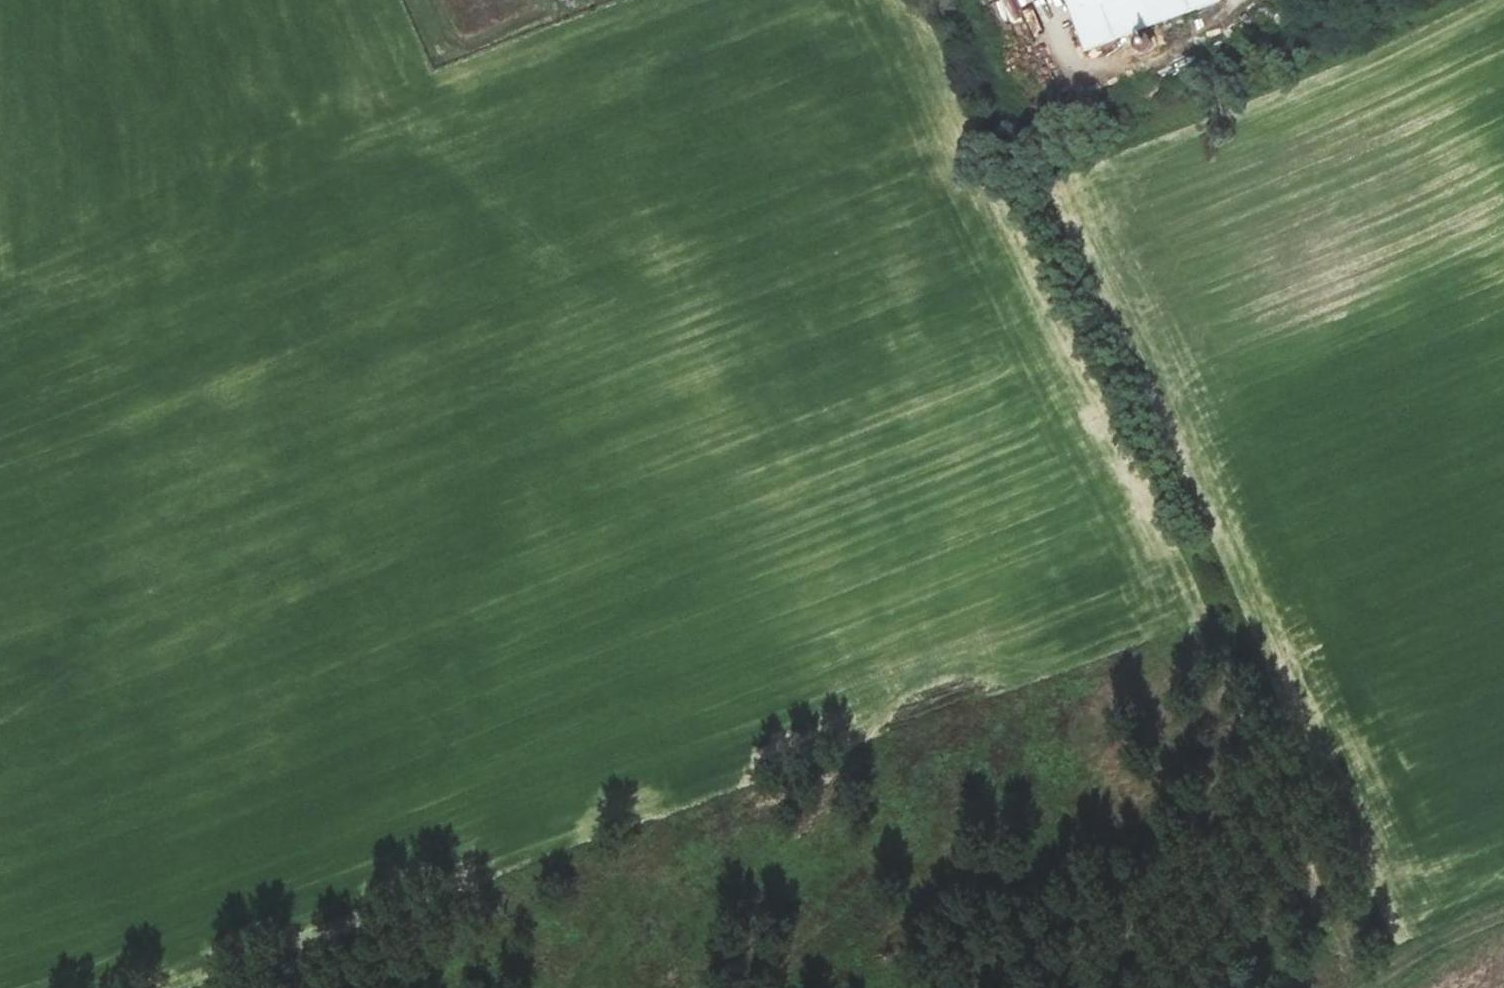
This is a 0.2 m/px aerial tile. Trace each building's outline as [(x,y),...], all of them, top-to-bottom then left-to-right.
[(1087,46),(1207,0),(1069,0),(1087,46)]
